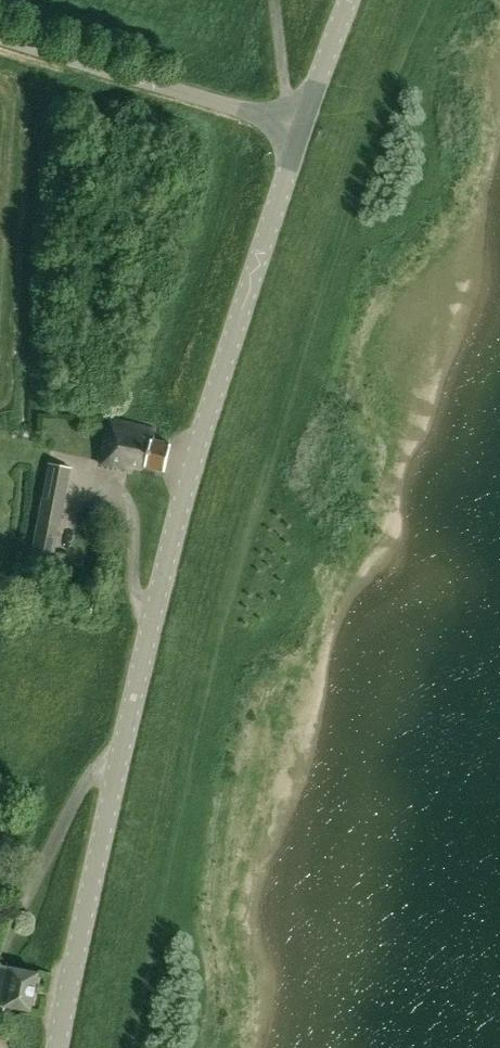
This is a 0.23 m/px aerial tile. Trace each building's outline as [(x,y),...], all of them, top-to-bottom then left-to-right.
[(162,472),(168,443),(150,439),(152,429),(107,418),(96,463),(125,470),(126,463),(162,472)] [(50,576),(71,466),(47,462),(27,571),(50,576)] [(1,1005),(30,1011),(38,972),(9,966),(8,968),(0,966),(0,1002),(1,1003),(1,1005)]
